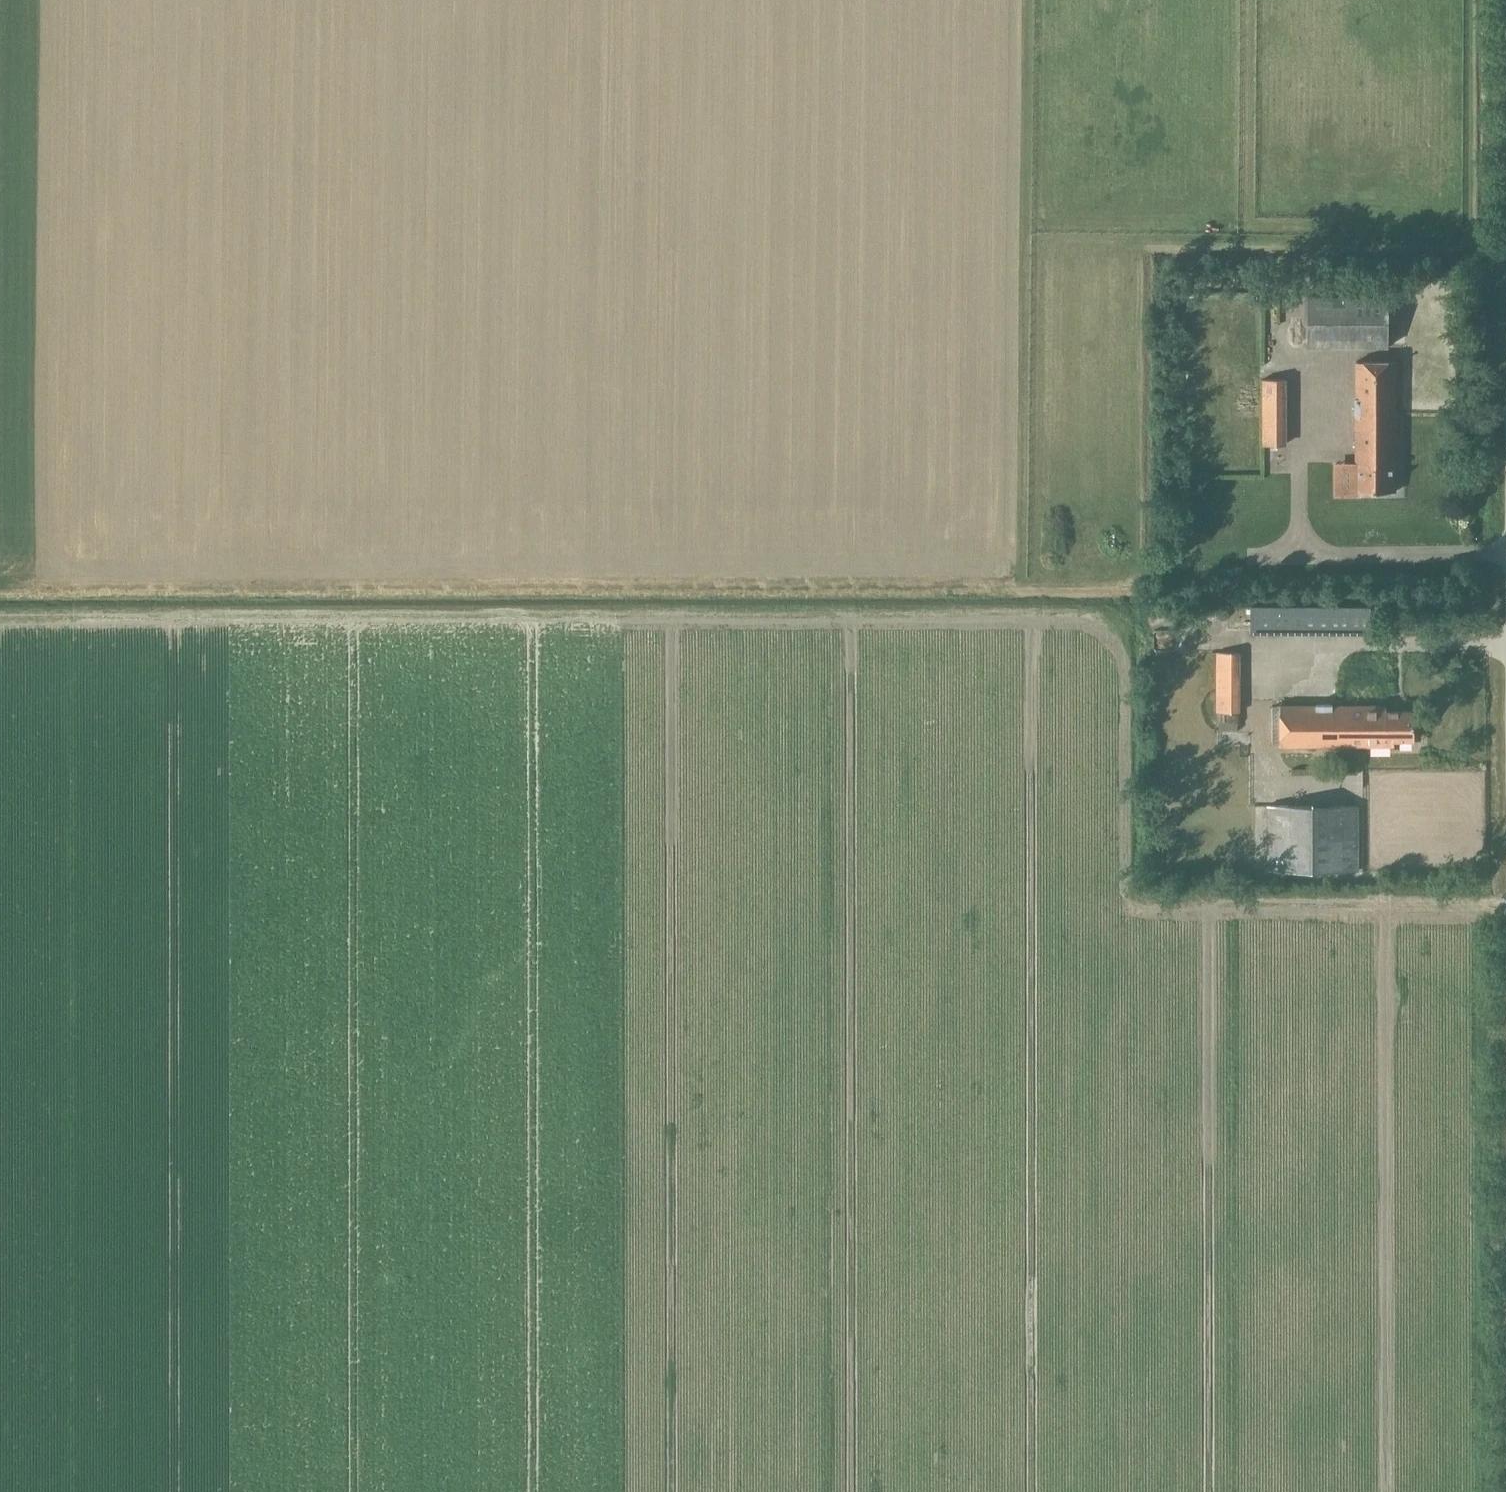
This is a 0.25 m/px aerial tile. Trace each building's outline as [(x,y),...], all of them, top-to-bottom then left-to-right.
[(1388,346),(1388,295),(1359,295),(1359,289),(1339,289),(1339,295),(1307,295),(1307,346),(1388,346)] [(1395,491),(1396,362),(1356,362),(1355,491),(1395,491)] [(1284,379),(1262,379),(1262,439),(1284,439),(1284,379)] [(1371,633),(1371,607),(1226,606),(1226,629),(1250,629),(1250,633),(1371,633)] [(1387,625),(1387,611),(1377,611),(1377,625),(1387,625)] [(1238,712),(1238,651),(1217,651),(1217,712),(1238,712)] [(1414,740),(1414,711),(1386,711),(1386,706),(1279,706),(1279,746),(1394,746),(1394,740),(1414,740)] [(1267,869),(1358,869),(1357,806),(1266,805),(1267,869)]
